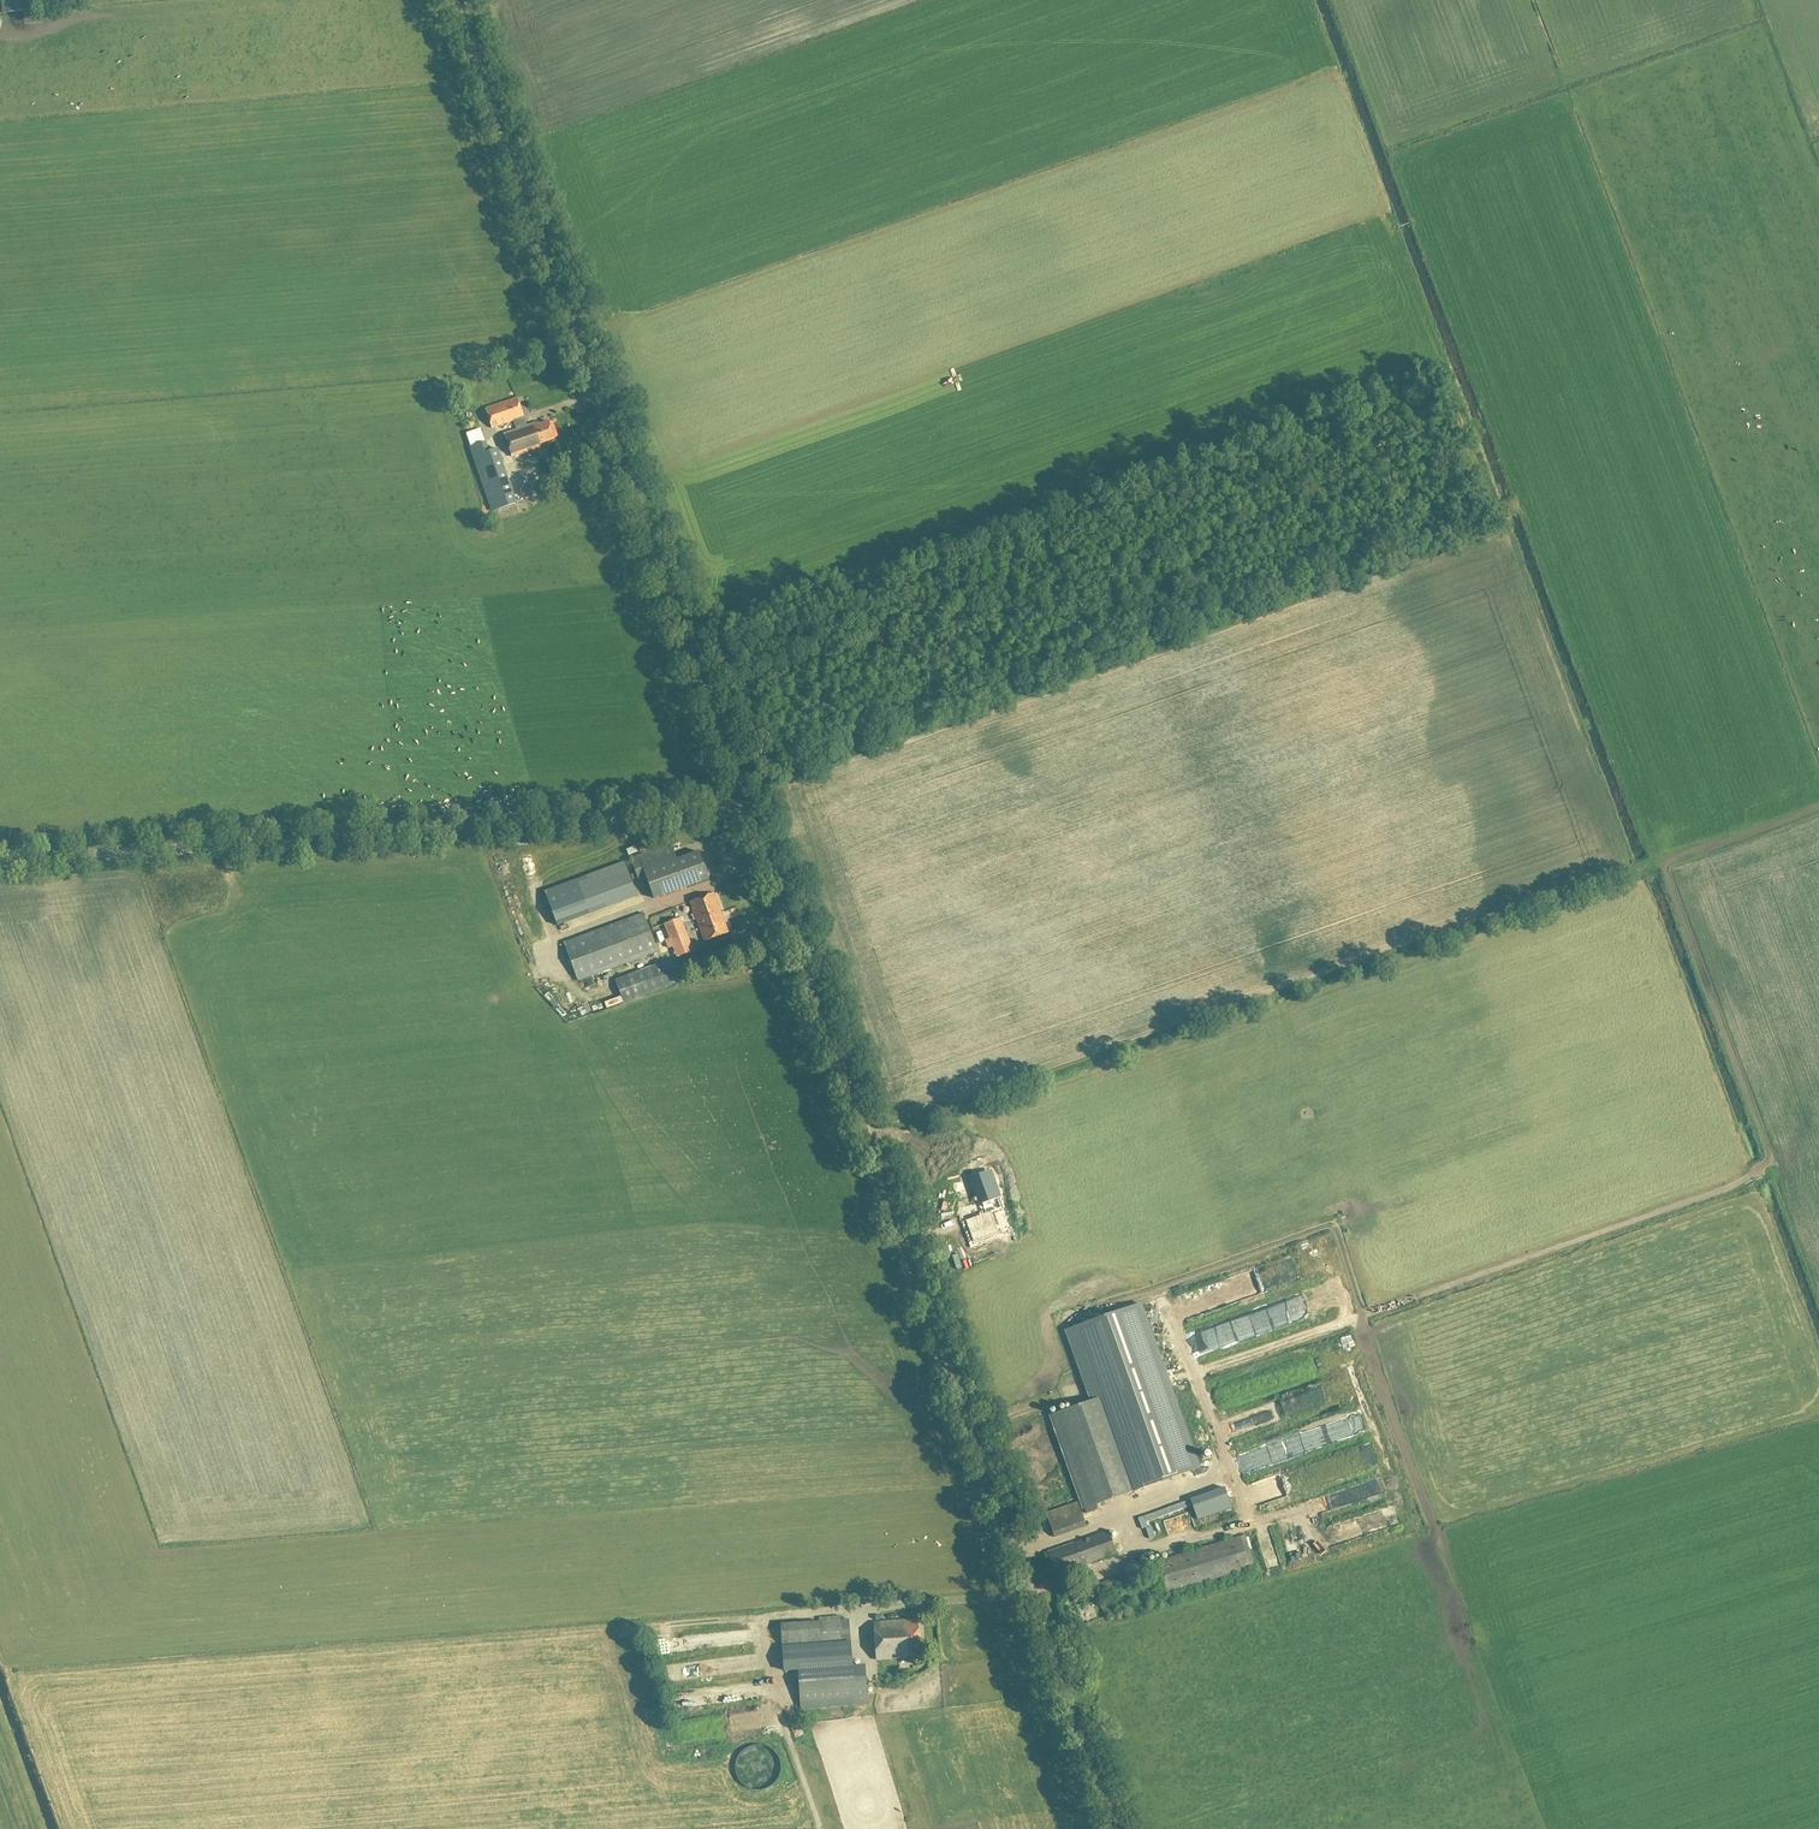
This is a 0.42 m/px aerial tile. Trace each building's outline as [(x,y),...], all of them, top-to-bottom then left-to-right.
[(0,12),(28,10),(28,0),(0,0),(0,12)] [(526,425),(516,398),(484,409),(491,428),(512,421),(515,429),(503,433),(511,457),(541,446),(540,444),(554,439),(548,421),(538,424),(537,421),(526,425)] [(475,442),(487,436),(481,425),(469,431),(475,442)] [(470,447),(492,512),(516,504),(496,448),(488,451),(484,442),(470,447)] [(540,469),(549,465),(546,457),(537,460),(540,469)] [(676,859),(670,845),(631,861),(640,883),(647,880),(655,899),(709,877),(698,851),(676,859)] [(585,881),(619,868),(615,857),(581,869),(585,881)] [(612,906),(640,897),(634,877),(590,891),(598,917),(614,912),(612,906)] [(728,933),(713,893),(690,902),(704,942),(728,933)] [(578,982),(657,952),(643,914),(564,943),(578,982)] [(693,951),(680,918),(663,924),(669,939),(664,941),(668,949),(672,948),(675,958),(693,951)] [(623,1003),(669,986),(661,963),(615,981),(623,1003)] [(728,965),(718,968),(720,976),(730,972),(728,965)] [(982,1214),(965,1221),(973,1243),(999,1234),(991,1212),(1001,1208),(998,1198),(1001,1197),(991,1170),(968,1178),(978,1205),(982,1214)] [(1095,1505),(1198,1467),(1140,1304),(1066,1330),(1091,1401),(1051,1415),(1085,1508),(1087,1513),(1096,1510),(1095,1505)] [(1254,1333),(1282,1327),(1277,1306),(1244,1314),(1246,1322),(1251,1321),(1254,1333)] [(1346,1352),(1339,1354),(1343,1365),(1350,1362),(1346,1352)] [(1277,1378),(1290,1375),(1288,1367),(1275,1370),(1277,1378)] [(1204,1496),(1225,1490),(1223,1483),(1202,1490),(1204,1496)] [(1201,1499),(1157,1516),(1159,1522),(1204,1505),(1201,1499)] [(1077,1503),(1045,1515),(1053,1538),(1086,1526),(1077,1503)] [(1289,1526),(1293,1539),(1299,1537),(1303,1546),(1309,1544),(1302,1522),(1289,1526)] [(1108,1531),(1046,1553),(1054,1576),(1116,1554),(1108,1531)] [(1265,1551),(1274,1548),(1276,1554),(1268,1556),(1272,1571),(1283,1568),(1273,1532),(1260,1536),(1265,1551)] [(1194,1545),(1190,1535),(1167,1544),(1171,1554),(1194,1545)] [(1244,1536),(1156,1563),(1165,1594),(1254,1567),(1244,1536)] [(1289,1547),(1295,1562),(1305,1559),(1299,1543),(1289,1547)] [(819,1621),(815,1621),(780,1624),(783,1671),(797,1670),(800,1708),(866,1704),(864,1665),(851,1666),(849,1641),(850,1641),(849,1619),(840,1620),(840,1616),(818,1618),(819,1621)] [(916,1620),(873,1623),(876,1660),(919,1657),(916,1620)] [(693,1665),(677,1667),(678,1679),(694,1678),(693,1665)]
